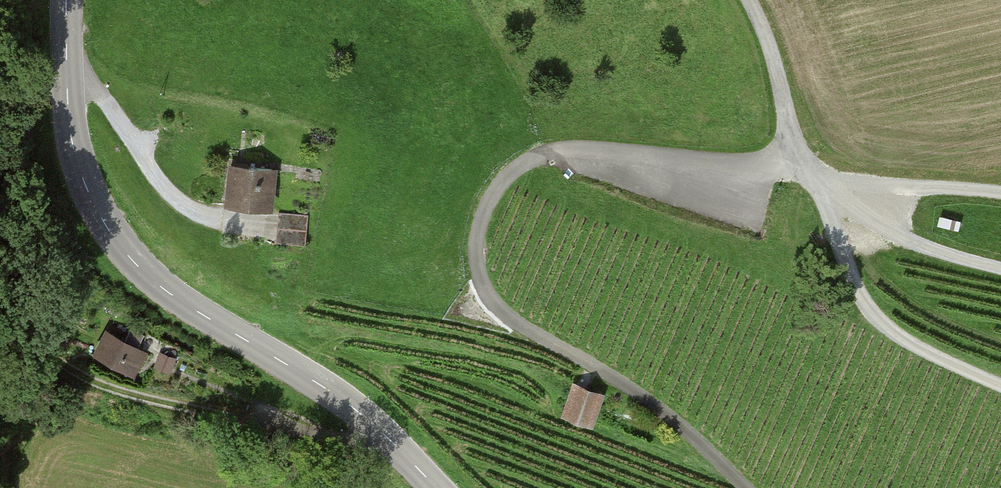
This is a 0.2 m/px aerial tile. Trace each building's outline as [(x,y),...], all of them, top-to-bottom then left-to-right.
[(281,171),(233,166),(230,202),(278,207),(281,171)] [(311,217),(282,215),(280,244),(309,246),(311,217)] [(108,332),(97,353),(140,377),(152,356),(108,332)] [(609,397),(575,385),(565,416),(598,428),(609,397)]
